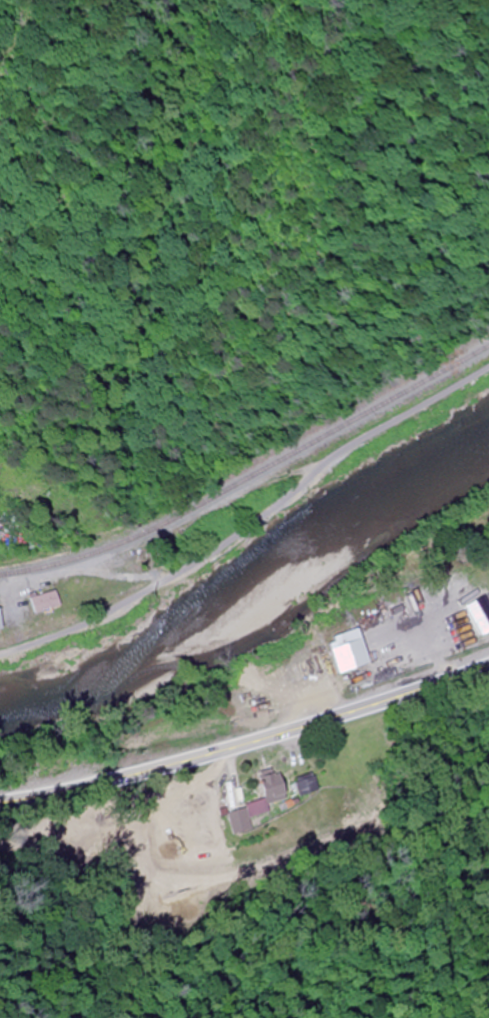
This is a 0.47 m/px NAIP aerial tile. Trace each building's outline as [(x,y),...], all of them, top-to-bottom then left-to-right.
[(11,621),(14,630),(60,613),(56,605),(11,621)] [(11,628),(0,632),(0,641),(14,637),(11,628)] [(330,636),(333,645),(321,649),(329,676),(360,666),(349,630),(330,636)]
